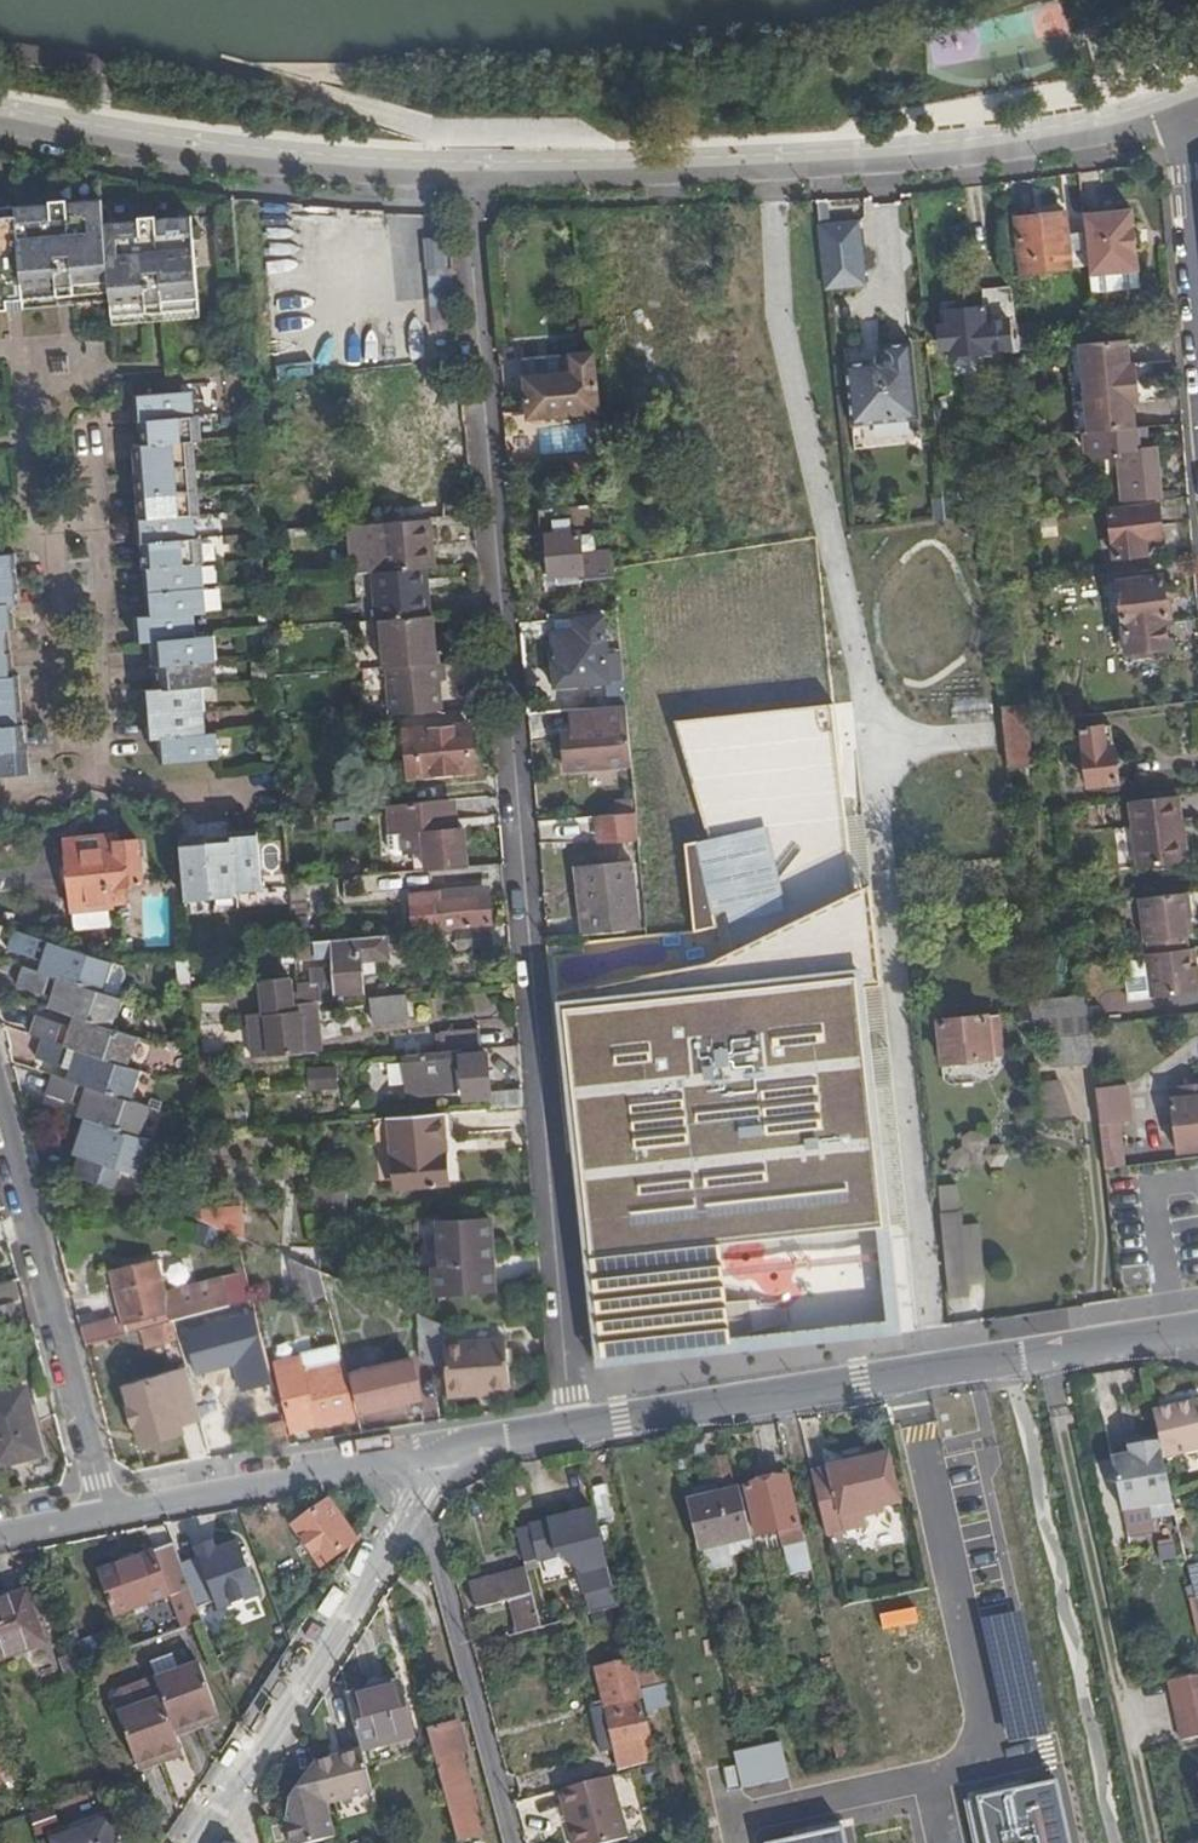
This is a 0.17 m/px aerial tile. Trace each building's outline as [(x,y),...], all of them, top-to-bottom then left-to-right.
[(73,294),(109,291),(104,220),(102,195),(15,203),(22,297),(58,294),(59,303),(74,302),(73,294)] [(814,202),(798,204),(800,220),(817,218),(814,202)] [(15,203),(0,204),(0,307),(23,305),(22,297),(15,203)] [(192,212),(104,220),(109,291),(110,299),(111,313),(147,311),(147,319),(164,318),(163,310),(199,307),(192,212)] [(1019,271),(1086,265),(1085,248),(1084,238),(1065,239),(1062,213),(1014,218),(1014,212),(1002,213),(1009,278),(1020,278),(1019,271)] [(1130,217),(1082,221),(1084,238),(1085,248),(1086,265),(1089,283),(1137,280),(1135,257),(1132,239),(1130,217)] [(858,220),(819,225),(826,290),(865,285),(858,220)] [(450,291),(444,238),(419,241),(426,295),(450,291)] [(1140,239),(1132,239),(1135,257),(1142,256),(1140,239)] [(1138,298),(1137,280),(1089,283),(1090,301),(1138,298)] [(1006,315),(1013,314),(1009,282),(981,285),(983,302),(946,307),(946,322),(938,324),(941,346),(957,345),(959,360),(973,359),(972,351),(1010,348),(1006,315)] [(74,302),(110,299),(109,291),(73,294),(74,302)] [(23,305),(59,303),(58,294),(22,297),(23,305)] [(200,315),(199,307),(163,310),(164,318),(200,315)] [(112,321),(147,319),(147,311),(111,313),(112,321)] [(1010,348),(1017,346),(1013,314),(1006,315),(1010,348)] [(853,425),(917,419),(913,376),(910,342),(882,344),(883,351),(880,352),(878,353),(875,356),(874,360),(846,363),(853,425)] [(1131,365),(1129,342),(1095,343),(1082,344),(1089,430),(1136,426),(1134,402),(1140,401),(1137,364),(1131,365)] [(1082,344),(1068,344),(1074,431),(1084,430),(1089,430),(1082,344)] [(526,417),(598,412),(593,351),(569,353),(570,372),(565,372),(565,375),(542,377),(542,374),(522,376),(526,417)] [(273,365),(275,387),(311,383),(308,361),(273,365)] [(135,419),(138,419),(194,415),(192,390),(134,395),(135,419)] [(198,414),(194,415),(138,419),(141,444),(192,441),(199,440),(198,414)] [(1146,449),(1144,426),(1136,426),(1089,430),(1084,430),(1086,452),(1092,457),(1118,455),(1120,481),(1111,483),(1113,506),(1157,501),(1156,493),(1152,449),(1146,449)] [(194,465),(192,441),(141,444),(133,445),(135,468),(194,465)] [(194,465),(135,468),(137,493),(195,488),(194,465)] [(195,488),(137,493),(139,517),(193,514),(198,513),(195,488)] [(1048,491),(1034,492),(1036,511),(1049,510),(1048,491)] [(932,497),(935,519),(944,517),(941,496),(932,497)] [(1156,505),(1108,510),(1114,558),(1139,555),(1136,540),(1161,536),(1156,505)] [(543,514),(544,532),(580,529),(579,511),(543,514)] [(196,537),(193,514),(139,517),(135,517),(137,541),(140,541),(196,537)] [(1054,515),(1038,518),(1041,537),(1056,535),(1054,515)] [(432,568),(429,519),(373,524),(377,572),(424,568),(432,568)] [(373,524),(347,525),(351,574),(368,572),(377,572),(373,524)] [(541,583),(613,577),(612,569),(611,552),(595,553),(591,528),(580,529),(544,532),(546,560),(540,560),(541,583)] [(929,532),(937,679),(978,676),(970,530),(929,532)] [(199,537),(196,537),(140,541),(142,566),(201,562),(199,537)] [(15,577),(13,551),(0,552),(0,578),(15,577)] [(201,562),(142,566),(145,590),(203,586),(201,562)] [(883,568),(884,630),(919,629),(918,567),(883,568)] [(368,572),(372,621),(376,621),(428,617),(424,568),(377,572),(368,572)] [(1118,578),(1123,624),(1168,620),(1162,574),(1118,578)] [(0,578),(0,603),(11,602),(18,602),(15,577),(0,578)] [(203,586),(145,590),(147,616),(194,613),(206,611),(203,586)] [(11,602),(0,603),(0,627),(4,627),(13,627),(11,602)] [(195,634),(194,613),(147,616),(133,617),(135,639),(153,638),(195,634)] [(552,686),(606,681),(600,614),(572,617),(572,630),(555,632),(557,663),(549,663),(552,686)] [(434,645),(432,616),(428,617),(376,621),(380,669),(384,669),(430,666),(429,646),(434,645)] [(1171,643),(1168,620),(1123,624),(1125,648),(1171,643)] [(214,633),(195,634),(153,638),(155,664),(212,659),(216,659),(214,633)] [(898,646),(896,708),(915,709),(917,669),(920,669),(921,647),(898,646)] [(6,652),(0,652),(0,677),(11,676),(8,651),(6,652)] [(619,652),(610,653),(613,678),(622,677),(619,652)] [(215,684),(212,659),(155,664),(151,664),(152,688),(202,684),(215,684)] [(384,669),(388,718),(411,716),(440,714),(437,684),(442,683),(441,665),(430,666),(384,669)] [(11,676),(0,677),(0,702),(18,701),(16,676),(11,676)] [(204,708),(202,684),(152,688),(142,689),(143,713),(204,708)] [(0,702),(0,726),(18,725),(20,725),(18,701),(0,702)] [(680,719),(684,735),(842,716),(840,701),(833,702),(680,719)] [(1023,702),(999,704),(1001,720),(1003,748),(1005,763),(1027,760),(1028,760),(1023,702)] [(565,770),(630,763),(625,705),(571,709),(572,730),(562,732),(565,770)] [(204,708),(143,713),(145,736),(157,736),(206,732),(204,708)] [(440,714),(411,716),(411,726),(465,721),(464,712),(440,714)] [(842,716),(684,735),(708,837),(730,928),(719,929),(696,844),(684,844),(696,930),(702,977),(562,987),(577,1152),(612,1149),(626,1328),(694,1315),(688,1246),(721,1241),(889,1220),(868,984),(884,983),(874,882),(857,883),(850,814),(842,716)] [(465,721),(411,726),(416,772),(470,767),(465,721)] [(1101,724),(1081,727),(1087,784),(1115,781),(1113,751),(1104,752),(1101,724)] [(18,725),(0,726),(0,750),(21,748),(18,725)] [(216,732),(206,732),(157,736),(160,762),(218,758),(216,732)] [(21,748),(0,750),(0,774),(25,772),(24,748),(21,748)] [(1029,777),(1027,760),(1005,763),(1006,779),(1029,777)] [(1187,862),(1179,796),(1129,801),(1138,867),(1187,862)] [(427,852),(428,871),(465,867),(461,826),(449,828),(446,802),(389,806),(391,836),(405,835),(407,855),(427,852)] [(599,839),(636,837),(634,812),(597,815),(599,839)] [(865,813),(850,814),(857,883),(874,882),(865,813)] [(229,832),(229,836),(235,892),(260,890),(256,831),(229,832)] [(115,833),(65,838),(72,909),(73,909),(109,906),(110,906),(109,886),(139,882),(136,839),(116,841),(115,833)] [(393,856),(407,855),(405,835),(391,836),(393,856)] [(229,836),(201,838),(207,898),(235,895),(235,892),(229,836)] [(201,838),(180,840),(185,899),(207,898),(201,838)] [(588,888),(592,932),(624,930),(635,929),(627,864),(572,869),(574,890),(588,888)] [(345,879),(310,882),(311,891),(325,902),(347,900),(345,879)] [(410,885),(409,897),(441,894),(440,882),(410,885)] [(588,888),(574,890),(578,934),(592,932),(588,888)] [(484,891),(441,894),(409,897),(412,926),(486,919),(484,891)] [(1191,918),(1189,893),(1140,898),(1145,939),(1188,933),(1186,919),(1191,918)] [(312,894),(303,895),(307,941),(311,940),(330,939),(328,922),(309,924),(308,916),(314,915),(312,894)] [(290,895),(294,942),(307,941),(303,895),(290,895)] [(109,906),(73,909),(74,924),(111,921),(109,906)] [(38,959),(36,969),(100,989),(109,958),(11,927),(4,948),(38,959)] [(489,928),(459,930),(460,948),(492,945),(489,928)] [(387,955),(385,933),(330,939),(311,940),(313,955),(324,954),(325,968),(310,970),(311,984),(295,986),(295,993),(296,1002),(296,1004),(311,1003),(340,1000),(340,993),(365,990),(362,958),(387,955)] [(1145,939),(1147,956),(1190,950),(1188,933),(1145,939)] [(294,942),(291,943),(292,957),(313,955),(311,940),(307,941),(294,942)] [(1147,956),(1152,998),(1197,994),(1197,976),(1197,968),(1193,969),(1190,950),(1147,956)] [(552,958),(555,981),(576,979),(573,955),(552,958)] [(49,996),(47,1005),(72,1013),(110,1026),(120,995),(100,989),(36,969),(21,964),(15,985),(49,996)] [(314,1039),(311,1003),(296,1004),(296,1002),(295,993),(286,994),(285,977),(258,981),(260,1013),(263,1054),(309,1050),(309,1040),(314,1039)] [(889,1220),(890,1238),(907,1236),(884,983),(868,984),(889,1220)] [(1048,1045),(1090,1041),(1088,1024),(1086,1004),(1028,1009),(1027,999),(1025,984),(1014,984),(1021,1047),(1048,1045)] [(1094,986),(1084,986),(1085,993),(1086,1004),(1088,1024),(1104,1023),(1102,1003),(1096,1003),(1094,986)] [(1085,993),(1027,999),(1028,1009),(1086,1004),(1085,993)] [(405,1017),(403,994),(364,997),(367,1020),(405,1017)] [(32,1013),(26,1031),(39,1035),(126,1063),(135,1033),(110,1026),(72,1013),(68,1024),(32,1013)] [(260,1013),(245,1014),(248,1055),(263,1054),(260,1013)] [(995,1013),(937,1019),(942,1062),(988,1057),(988,1054),(998,1052),(995,1013)] [(443,1031),(444,1051),(457,1050),(478,1047),(477,1028),(443,1031)] [(67,1067),(65,1076),(129,1097),(138,1066),(126,1063),(39,1035),(33,1056),(67,1067)] [(417,1036),(401,1037),(402,1053),(419,1050),(417,1036)] [(1090,1041),(1048,1045),(1050,1068),(1093,1063),(1090,1041)] [(486,1095),(488,1107),(523,1104),(519,1088),(487,1091),(483,1053),(458,1056),(457,1050),(444,1051),(402,1055),(406,1089),(443,1086),(442,1079),(448,1078),(448,1070),(460,1069),(463,1097),(486,1095)] [(335,1065),(313,1065),(315,1089),(337,1088),(335,1065)] [(77,1101),(74,1110),(84,1114),(138,1131),(147,1103),(129,1097),(65,1076),(51,1071),(44,1090),(77,1101)] [(1060,1078),(1036,1080),(1038,1122),(1062,1120),(1060,1078)] [(1095,1085),(1099,1120),(1102,1120),(1116,1119),(1130,1117),(1126,1081),(1095,1085)] [(1174,1150),(1197,1147),(1197,1082),(1166,1086),(1174,1150)] [(465,1181),(459,1110),(408,1115),(415,1185),(465,1181)] [(137,1172),(149,1135),(138,1131),(84,1114),(71,1152),(78,1154),(72,1171),(114,1185),(120,1166),(137,1172)] [(1102,1120),(1106,1166),(1121,1165),(1116,1119),(1102,1120)] [(612,1149),(577,1152),(594,1366),(899,1331),(897,1320),(885,1321),(885,1319),(728,1337),(721,1241),(688,1246),(694,1315),(626,1328),(612,1149)] [(936,1186),(938,1209),(955,1207),(954,1185),(936,1186)] [(343,1186),(313,1188),(315,1213),(346,1211),(343,1186)] [(200,1215),(200,1221),(229,1234),(229,1209),(200,1213),(200,1215)] [(189,1210),(186,1216),(200,1221),(200,1215),(189,1210)] [(959,1210),(938,1212),(947,1298),(968,1296),(959,1210)] [(430,1295),(438,1295),(489,1290),(482,1220),(437,1223),(441,1267),(427,1268),(430,1295)] [(890,1238),(890,1235),(877,1236),(885,1319),(885,1321),(897,1320),(890,1238)] [(228,1304),(221,1280),(164,1296),(152,1254),(108,1267),(122,1316),(114,1318),(111,1311),(79,1320),(85,1343),(116,1335),(139,1328),(170,1320),(228,1304)] [(300,1298),(324,1293),(319,1272),(318,1271),(290,1256),(300,1298)] [(759,1293),(746,1295),(749,1331),(787,1320),(785,1308),(759,1301),(759,1293)] [(10,1329),(4,1304),(0,1305),(0,1332),(10,1329)] [(250,1313),(185,1331),(190,1349),(235,1338),(240,1356),(247,1354),(246,1348),(259,1346),(250,1313)] [(420,1361),(442,1368),(441,1343),(439,1322),(418,1314),(420,1361)] [(143,1346),(174,1336),(170,1320),(139,1328),(143,1346)] [(143,1346),(139,1328),(116,1335),(85,1343),(89,1361),(143,1346)] [(504,1338),(441,1343),(442,1368),(444,1391),(509,1385),(504,1338)] [(337,1362),(342,1360),(338,1343),(297,1353),(297,1357),(275,1362),(292,1428),(353,1414),(337,1362)] [(412,1355),(347,1369),(358,1415),(423,1400),(412,1355)] [(199,1372),(186,1375),(195,1405),(208,1401),(199,1372)] [(0,1391),(0,1461),(37,1450),(20,1386),(0,1391)] [(160,1466),(208,1451),(199,1420),(195,1405),(146,1420),(160,1466)] [(1149,1416),(1153,1430),(1160,1464),(1197,1454),(1197,1405),(1149,1416)] [(674,1436),(677,1448),(703,1442),(700,1430),(674,1436)] [(1148,1514),(1171,1508),(1167,1492),(1160,1464),(1153,1430),(1121,1437),(1124,1452),(1109,1455),(1120,1507),(1145,1502),(1148,1514)] [(849,1451),(851,1461),(865,1458),(863,1449),(849,1451)] [(851,1461),(814,1469),(828,1533),(870,1524),(868,1513),(885,1509),(885,1504),(901,1501),(891,1452),(865,1458),(851,1461)] [(790,1477),(752,1485),(765,1545),(804,1537),(790,1477)] [(699,1545),(752,1534),(742,1486),(689,1498),(699,1545)] [(331,1501),(297,1524),(322,1562),(355,1539),(331,1501)] [(582,1568),(591,1607),(618,1600),(595,1502),(530,1518),(538,1553),(565,1546),(573,1544),(576,1568),(582,1568)] [(208,1609),(256,1590),(223,1512),(176,1532),(208,1609)] [(522,1556),(538,1553),(530,1518),(513,1522),(522,1556)] [(258,1520),(239,1524),(241,1535),(261,1531),(258,1520)] [(808,1541),(784,1546),(790,1573),(814,1568),(808,1541)] [(172,1596),(185,1627),(205,1621),(176,1543),(99,1570),(116,1616),(172,1596)] [(569,1568),(576,1568),(573,1544),(565,1546),(569,1568)] [(539,1630),(524,1573),(468,1587),(475,1614),(509,1606),(516,1636),(539,1630)] [(1189,1585),(1192,1597),(1197,1595),(1197,1583),(1189,1585)] [(0,1599),(0,1656),(1,1658),(52,1638),(34,1586),(0,1599)] [(549,1595),(536,1598),(541,1617),(554,1613),(549,1595)] [(1025,1629),(985,1635),(999,1717),(978,1720),(981,1741),(1042,1731),(1025,1629)] [(658,1654),(635,1659),(637,1672),(649,1715),(656,1714),(655,1709),(675,1704),(674,1697),(666,1666),(660,1666),(658,1654)] [(628,1694),(641,1692),(632,1656),(619,1659),(602,1663),(608,1692),(602,1694),(613,1739),(619,1738),(647,1732),(641,1705),(631,1707),(628,1694)] [(156,1680),(161,1697),(173,1732),(219,1716),(201,1663),(156,1680)] [(1168,1679),(1181,1737),(1197,1733),(1197,1673),(1168,1679)] [(161,1697),(156,1680),(154,1675),(119,1687),(113,1698),(118,1712),(161,1697)] [(396,1675),(345,1687),(359,1743),(410,1730),(396,1675)] [(179,1748),(173,1732),(161,1697),(118,1712),(136,1762),(137,1762),(178,1749),(179,1748)] [(454,1716),(427,1724),(456,1834),(480,1828),(455,1740),(461,1739),(454,1716)] [(647,1732),(619,1738),(625,1763),(653,1757),(647,1732)] [(323,1796),(370,1784),(359,1743),(312,1755),(320,1782),(323,1796)] [(180,1757),(178,1749),(137,1762),(140,1770),(180,1757)] [(312,1755),(286,1789),(320,1782),(312,1755)] [(557,1782),(572,1842),(578,1842),(589,1840),(625,1831),(611,1770),(557,1782)] [(1050,1780),(971,1797),(981,1842),(1063,1842),(1050,1780)] [(332,1829),(323,1796),(320,1782),(286,1789),(280,1809),(288,1839),(332,1829)] [(663,1787),(647,1790),(651,1808),(666,1804),(663,1787)] [(56,1804),(32,1812),(39,1832),(63,1824),(56,1804)] [(15,1817),(24,1842),(33,1842),(37,1842),(27,1814),(15,1817)] [(112,1817),(105,1819),(112,1839),(119,1836),(112,1817)] [(52,1839),(54,1842),(114,1842),(112,1839),(105,1819),(52,1839)] [(752,1842),(838,1842),(834,1825),(752,1842)]
